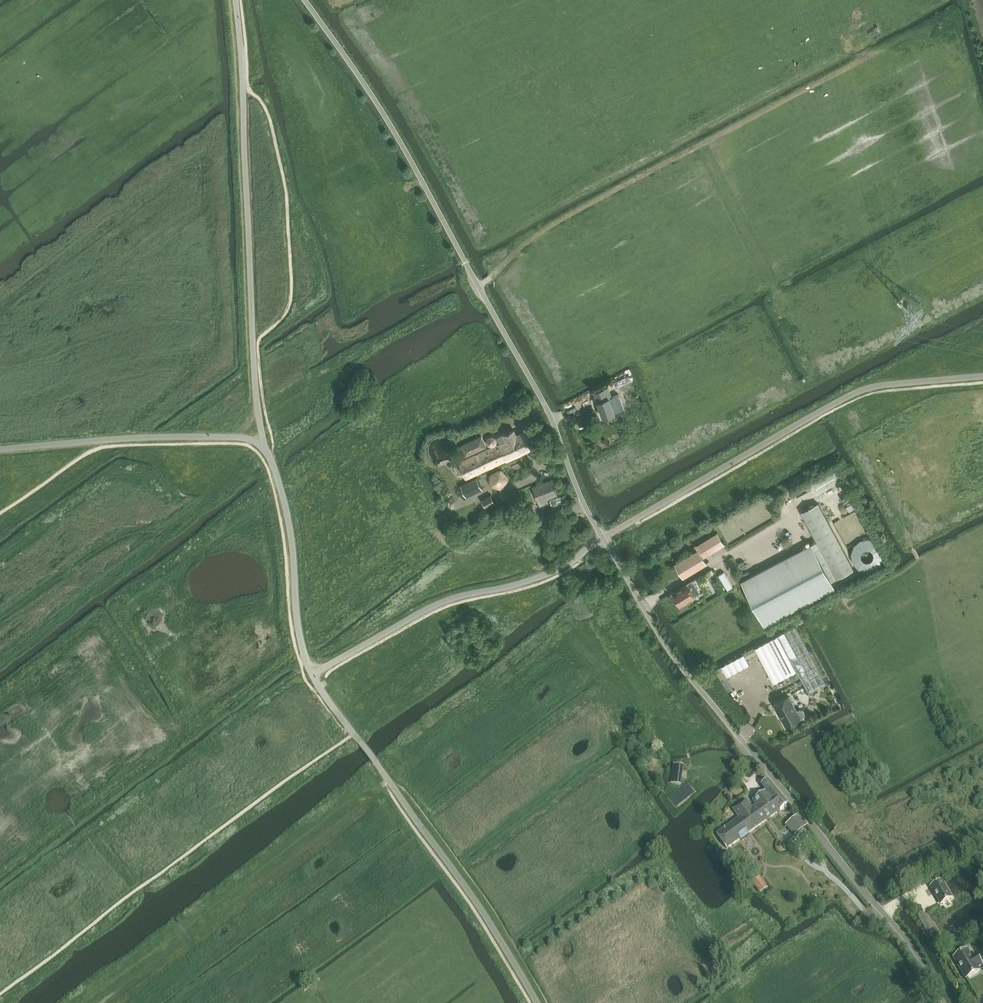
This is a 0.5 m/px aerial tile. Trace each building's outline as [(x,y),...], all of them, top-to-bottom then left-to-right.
[(614,381),(616,387),(633,380),(630,375),(614,381)] [(598,402),(604,418),(616,413),(610,398),(612,397),(608,387),(595,392),(596,397),(598,402)] [(459,463),(466,479),(535,447),(527,430),(517,435),(514,429),(497,437),(500,444),(459,463)] [(483,436),(462,446),(467,456),(488,446),(483,436)] [(455,453),(455,451),(455,448),(454,447),(454,445),(452,443),(449,440),(446,439),(444,439),(442,439),(439,440),(436,442),(434,444),(433,446),(432,448),(432,451),(432,455),(433,457),(435,459),(438,461),(441,462),(442,463),(445,463),(448,462),(450,461),(451,459),(453,458),(454,456),(455,453)] [(809,481),(817,495),(843,480),(835,466),(809,481)] [(507,487),(507,471),(492,471),(492,487),(507,487)] [(477,477),(461,485),(467,497),(482,489),(477,477)] [(533,487),(539,502),(557,494),(552,479),(533,487)] [(491,495),(482,500),(486,507),(495,502),(491,495)] [(802,511),(837,578),(854,569),(818,503),(802,511)] [(858,509),(835,521),(848,545),(860,539),(856,530),(849,534),(846,528),(858,522),(864,533),(869,530),(858,509)] [(675,563),(684,577),(707,563),(703,557),(724,545),(717,533),(696,546),(698,549),(675,563)] [(866,573),(887,558),(870,535),(849,550),(866,573)] [(741,581),(765,625),(835,588),(812,544),(741,581)] [(673,592),(680,604),(689,599),(689,600),(694,597),(693,596),(700,592),(693,579),(687,583),(680,587),(680,588),(673,592)] [(797,670),(809,692),(827,683),(796,625),(755,647),(774,682),(797,670)] [(717,669),(723,679),(727,676),(728,677),(750,664),(744,654),(717,669)] [(775,704),(786,725),(801,718),(804,716),(805,713),(803,709),(800,709),(797,711),(789,696),(774,704),(775,704)] [(670,786),(681,787),(683,768),(673,767),(670,786)] [(721,831),(717,834),(727,850),(741,840),(738,836),(746,830),(749,834),(780,811),(788,804),(768,780),(761,785),(766,791),(753,801),(756,806),(752,809),(746,800),(733,810),(735,813),(739,818),(721,831)] [(807,826),(798,816),(786,826),(795,837),(807,826)] [(752,880),(760,891),(768,886),(760,875),(752,880)] [(931,887),(941,905),(952,899),(942,881),(931,887)] [(918,916),(928,934),(933,931),(923,913),(918,916)] [(954,958),(967,979),(980,972),(978,968),(982,965),(977,955),(972,958),(967,951),(954,958)]
